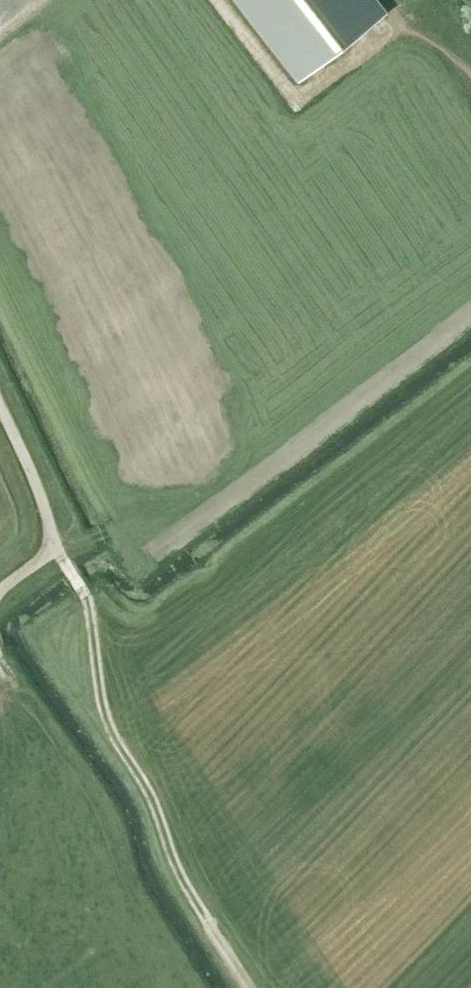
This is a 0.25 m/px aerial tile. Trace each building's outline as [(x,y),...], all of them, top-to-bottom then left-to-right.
[(376,0),(234,0),(295,79),(383,9),(376,0)]
